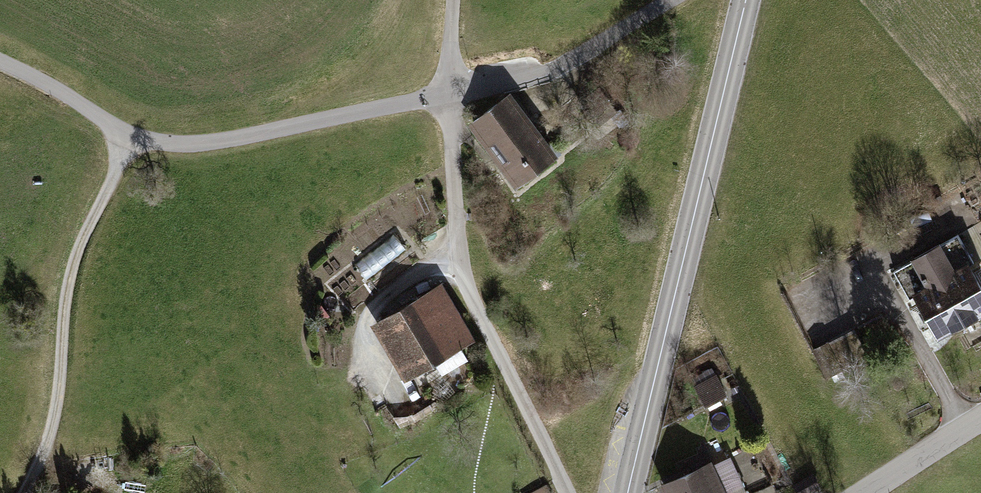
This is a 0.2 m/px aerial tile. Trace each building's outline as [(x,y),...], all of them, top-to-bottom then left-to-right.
[(511,99),(472,126),(515,186),(553,159),(511,99)] [(910,259),(925,285),(911,293),(937,339),(980,315),(980,286),(967,262),(954,269),(939,242),(910,259)] [(442,290),(376,328),(406,379),(472,341),(442,290)] [(716,374),(693,386),(705,408),(727,396),(716,374)] [(658,485),(661,492),(747,492),(730,457),(712,465),(711,461),(658,485)] [(798,492),(812,492),(819,489),(812,476),(795,486),(798,492)] [(547,485),(530,492),(551,492),(547,485)]
